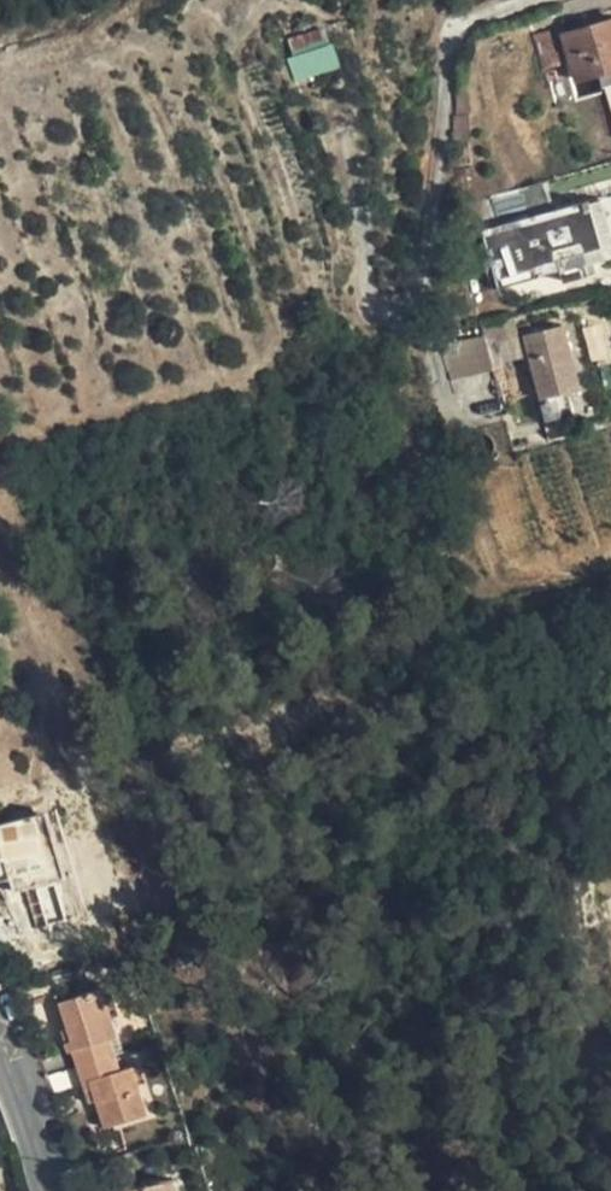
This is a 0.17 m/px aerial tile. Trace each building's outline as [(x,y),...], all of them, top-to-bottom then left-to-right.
[(599,74),(610,71),(610,22),(563,37),(576,81),(599,74)] [(354,79),(343,48),(310,60),(321,91),(354,79)] [(570,70),(564,48),(551,52),(557,73),(570,70)] [(599,74),(602,83),(610,81),(610,71),(599,74)] [(454,117),(451,142),(471,140),(467,116),(454,117)] [(606,257),(590,201),(482,232),(498,289),(606,257)] [(540,357),(550,397),(574,391),(580,389),(563,327),(524,338),(530,360),(540,357)] [(496,335),(497,342),(489,344),(492,354),(512,349),(507,332),(496,335)] [(470,374),(462,338),(441,344),(451,379),(470,374)] [(530,360),(541,400),(550,397),(540,357),(530,360)] [(580,413),(574,391),(550,397),(541,400),(547,422),(580,413)] [(0,826),(0,854),(4,854),(10,889),(31,886),(27,864),(42,861),(36,820),(0,826)] [(95,1055),(118,1127),(156,1117),(143,1074),(131,1077),(121,1041),(128,1039),(114,991),(71,1001),(95,1055)] [(71,1002),(80,1031),(83,1046),(75,1049),(72,1050),(75,1061),(79,1061),(84,1080),(82,1081),(84,1093),(90,1092),(98,1090),(101,1101),(109,1129),(118,1127),(95,1055),(71,1001),(71,1002)] [(71,1033),(75,1049),(83,1046),(80,1031),(71,1033)] [(93,1103),(101,1101),(98,1090),(90,1092),(93,1103)] [(136,1185),(138,1190),(174,1190),(171,1178),(136,1185)] [(122,1188),(120,1181),(106,1183),(108,1190),(122,1190),(122,1188)]
